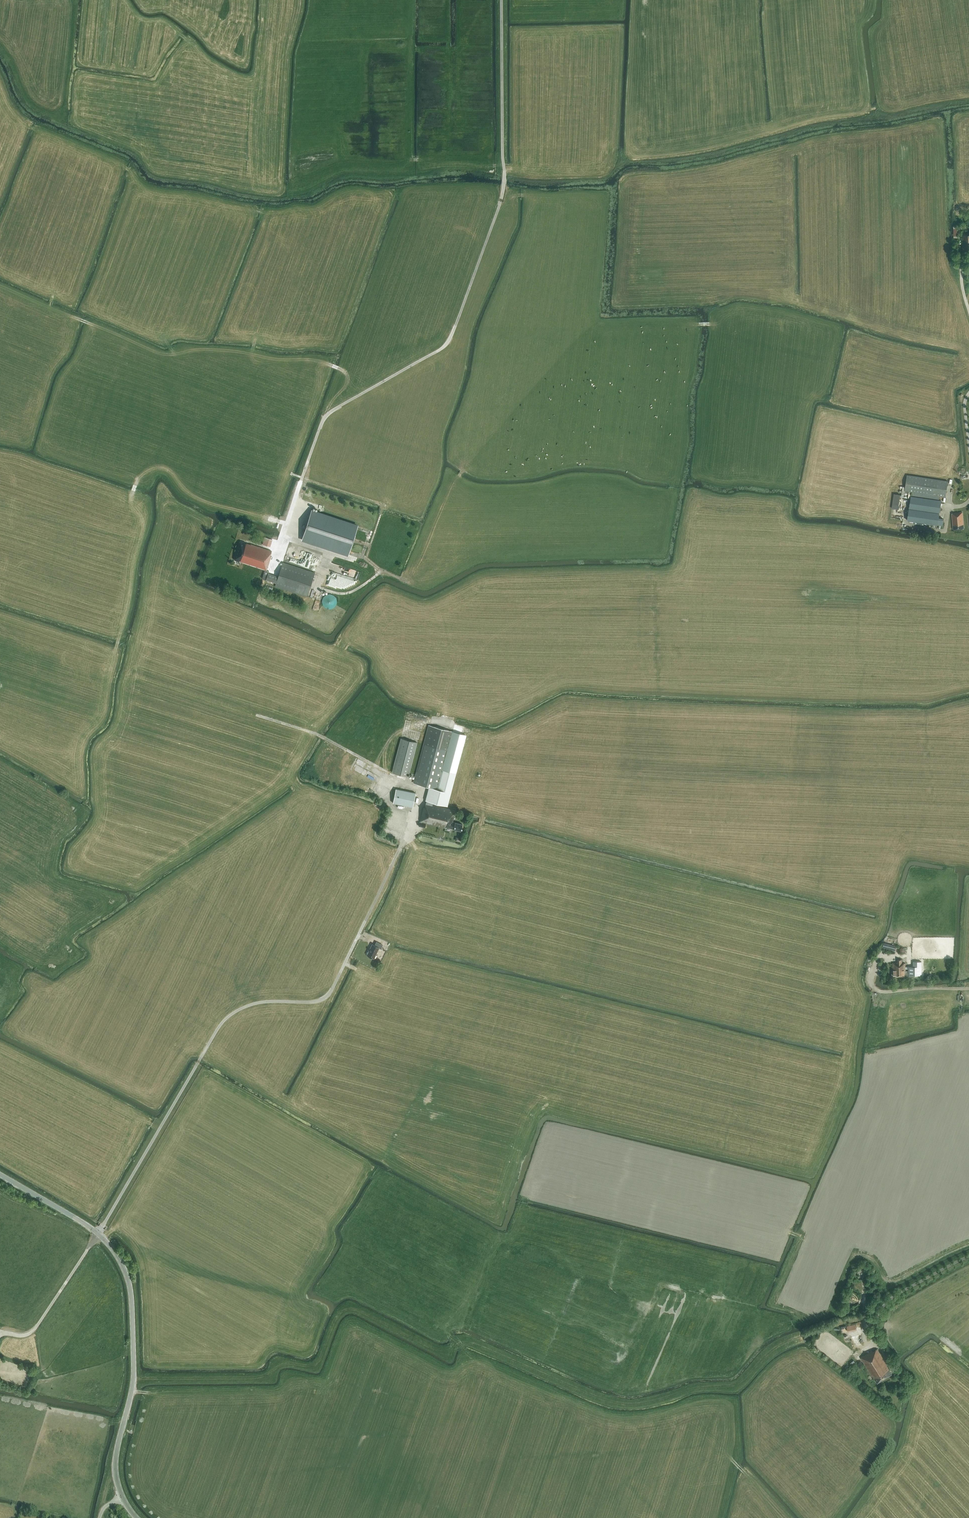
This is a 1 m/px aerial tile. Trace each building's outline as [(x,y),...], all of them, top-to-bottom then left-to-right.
[(912,492),(911,496),(909,512),(908,520),(942,525),(944,517),(933,515),(933,514),(932,514),(933,511),(937,512),(939,500),(939,496),(946,497),(948,480),(907,475),(905,491),(912,492)] [(900,495),(894,494),(892,503),(899,504),(900,495)] [(357,525),(312,510),(302,539),(348,554),(357,525)] [(964,529),(962,512),(952,513),(953,530),(964,529)] [(262,544),(267,545),(270,546),(272,541),(276,543),(277,540),(273,539),(269,538),(264,536),(262,544)] [(262,578),(276,583),(275,586),(307,597),(315,573),(283,562),(278,577),(268,573),(269,571),(267,570),(271,556),(270,556),(272,551),(240,541),(234,560),(239,561),(240,560),(241,561),(240,562),(265,570),(262,578)] [(346,575),(359,579),(361,571),(349,567),(346,575)] [(337,601),(337,600),(337,599),(336,598),(336,597),(335,597),(335,596),(334,596),(334,595),(333,595),(332,595),(332,594),(331,594),(330,594),(329,594),(328,594),(327,594),(326,595),(325,595),(325,596),(324,596),(324,597),(323,597),(323,598),(323,599),(322,599),(322,600),(322,601),(322,602),(322,603),(322,604),(323,604),(323,605),(323,606),(324,606),(324,607),(325,607),(326,608),(327,608),(328,609),(329,609),(330,609),(331,609),(332,608),(333,608),(334,607),(335,607),(335,606),(336,606),(336,605),(336,604),(337,604),(337,603),(337,602),(337,601)] [(433,802),(447,805),(455,773),(443,770),(453,732),(429,725),(414,783),(430,787),(426,803),(424,808),(424,807),(420,823),(419,826),(424,827),(424,824),(421,823),(421,822),(446,828),(446,827),(461,831),(462,824),(452,822),(455,810),(433,804),(433,802)] [(401,738),(392,772),(408,777),(417,742),(401,738)] [(356,763),(353,768),(379,782),(382,777),(356,763)] [(416,793),(396,789),(393,803),(413,807),(416,793)] [(375,945),(372,944),(367,955),(374,958),(379,948),(381,948),(382,945),(376,942),(375,945)] [(882,948),(895,951),(896,945),(884,942),(882,948)] [(897,963),(894,963),(892,963),(893,971),(891,971),(892,977),(905,976),(904,971),(905,971),(905,969),(908,969),(909,976),(913,976),(912,966),(905,967),(905,963),(901,963),(901,959),(897,959),(897,963)] [(856,1323),(847,1325),(849,1331),(858,1328),(856,1323)] [(861,1357),(865,1364),(874,1378),(877,1383),(892,1373),(886,1365),(887,1364),(877,1348),(873,1351),(872,1350),(861,1357)]
